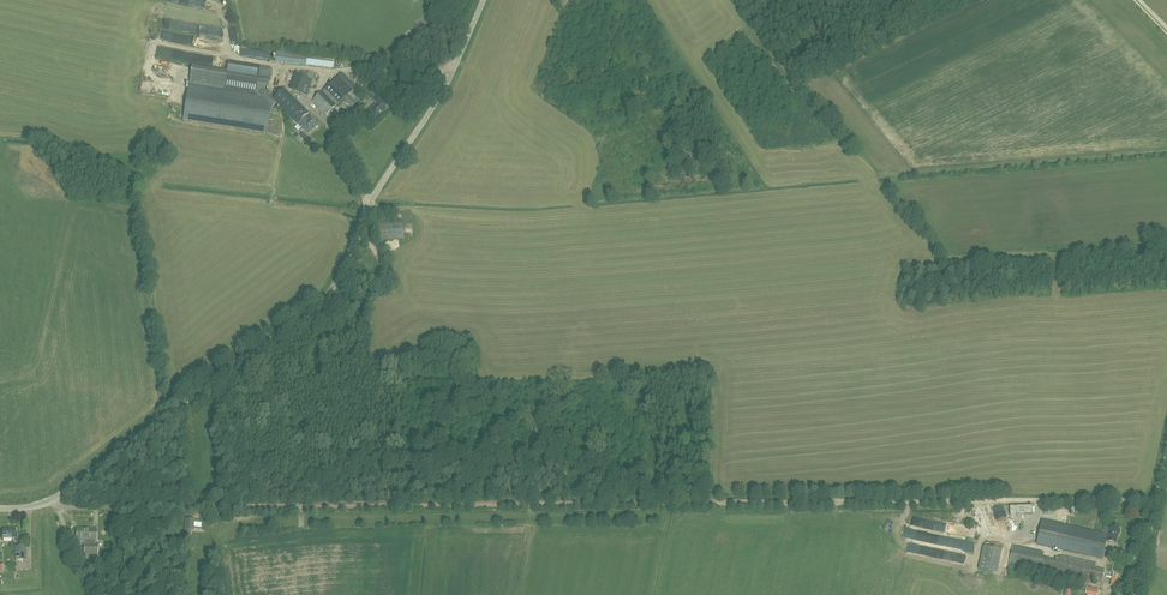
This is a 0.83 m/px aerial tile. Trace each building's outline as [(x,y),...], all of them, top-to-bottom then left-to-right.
[(182,15),(182,18),(192,19),(193,11),(175,10),(175,15),(182,15)] [(276,51),(275,62),(333,69),(335,57),(276,51)] [(273,98),(265,90),(268,90),(271,67),(228,61),(226,72),(192,67),(183,120),(267,133),(271,108),(271,109),(276,103),(297,125),(298,124),(301,128),(308,135),(315,129),(316,129),(317,129),(317,128),(318,128),(318,127),(318,126),(318,125),(311,118),(310,119),(307,115),(309,113),(284,88),(273,98)] [(300,71),(299,75),(295,73),(289,89),(306,95),(312,80),(314,76),(300,71)] [(323,90),(312,101),(326,116),(337,104),(343,99),(352,108),(362,99),(353,89),(354,88),(340,74),(323,90)] [(368,117),(371,115),(375,119),(375,118),(377,119),(379,117),(379,116),(386,109),(384,107),(388,104),(378,94),(373,99),(377,104),(368,111),(365,113),(368,117)] [(379,240),(404,238),(403,221),(378,223),(379,240)] [(984,520),(984,509),(978,510),(979,532),(985,532),(985,525),(988,525),(988,520),(984,520)] [(193,520),(186,519),(184,537),(190,537),(190,530),(192,530),(193,520)] [(1042,520),(1037,544),(1098,558),(1101,559),(1105,540),(1107,541),(1116,543),(1118,535),(1119,535),(1120,530),(1119,529),(1119,527),(1110,525),(1110,527),(1108,537),(1103,536),(1103,533),(1042,520)] [(11,529),(3,529),(3,538),(15,538),(15,528),(11,528),(11,529)] [(96,540),(96,529),(77,529),(77,540),(85,540),(85,544),(85,554),(97,554),(97,543),(95,543),(95,540),(96,540)] [(979,570),(998,573),(1003,549),(984,545),(979,570)] [(26,546),(15,546),(15,560),(26,560),(26,546)] [(1013,546),(1009,563),(1092,581),(1096,564),(1061,556),(1060,561),(1041,557),(1043,552),(1013,546)]
